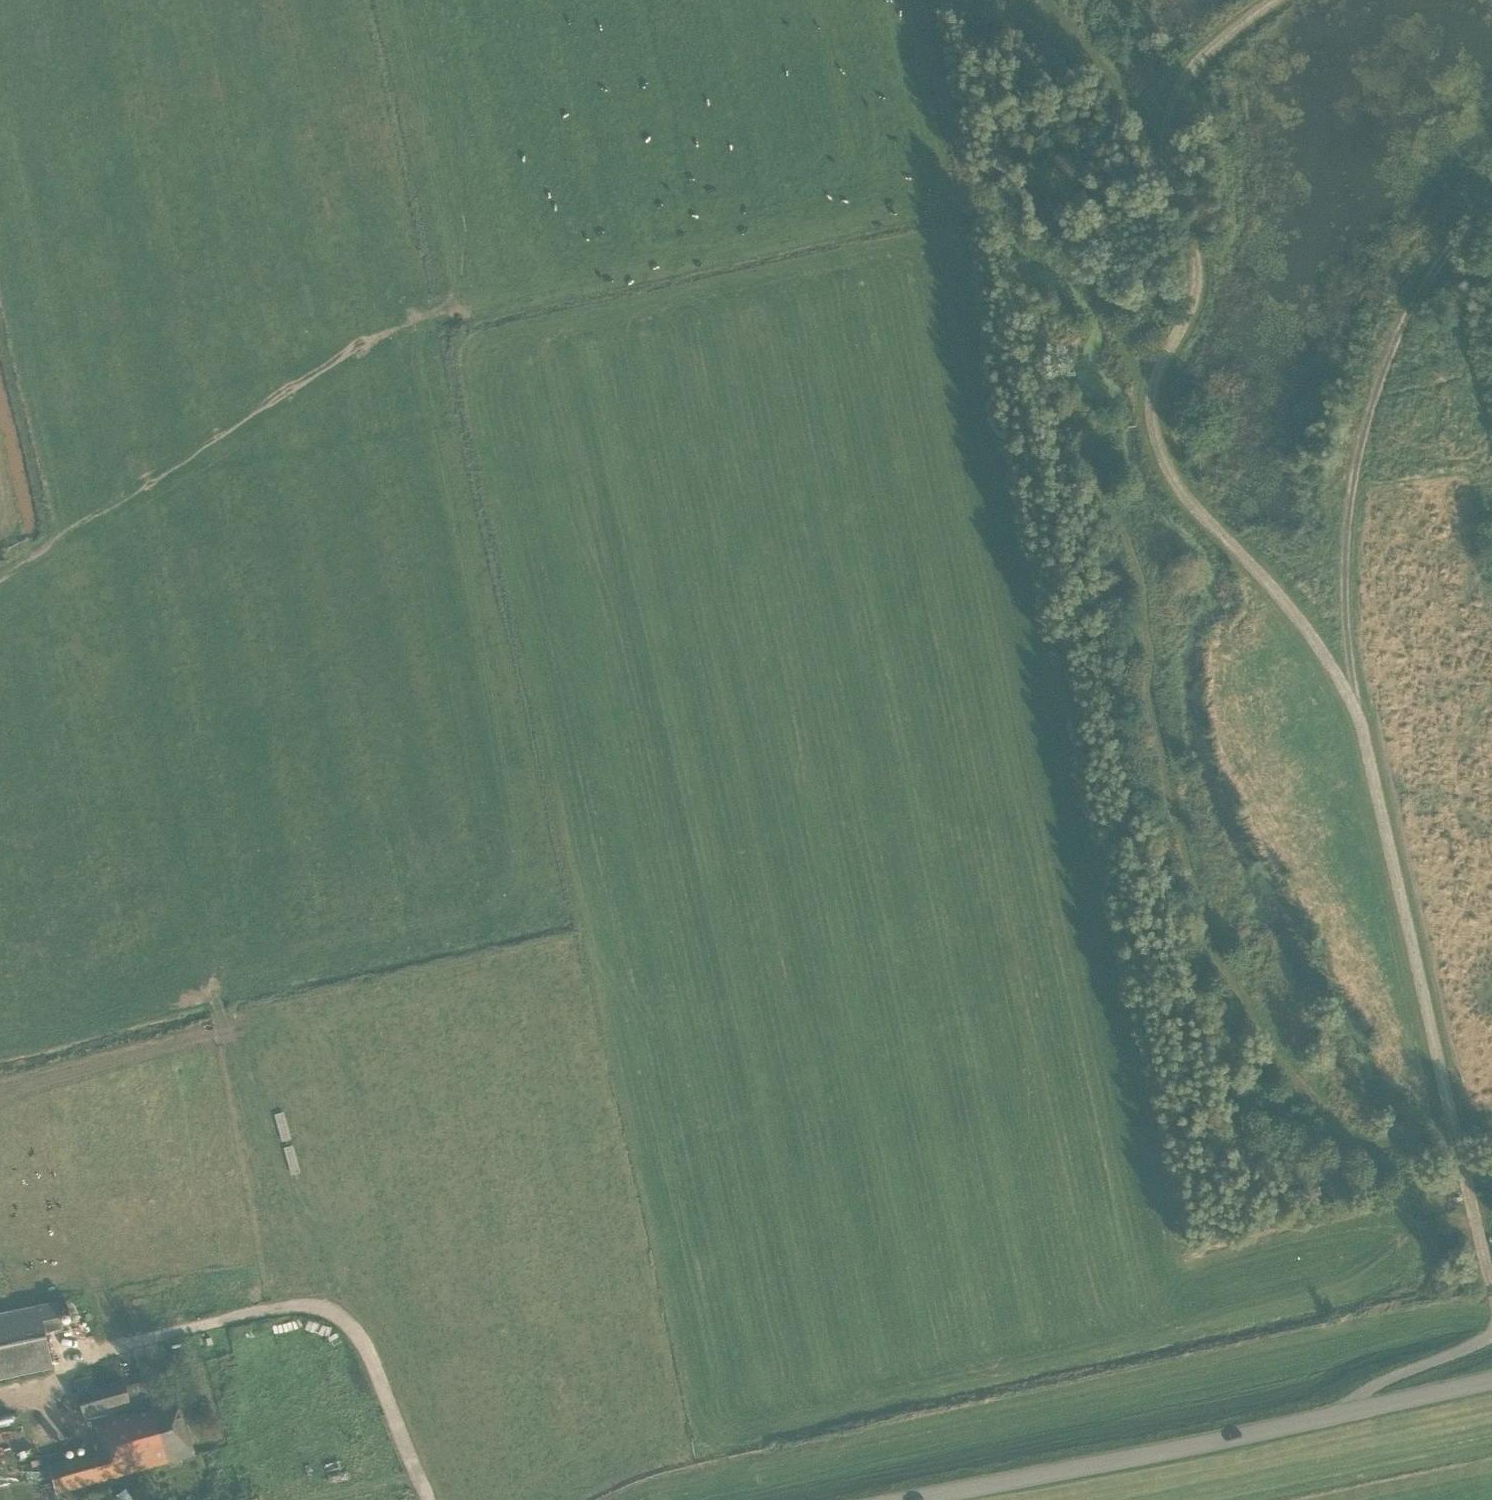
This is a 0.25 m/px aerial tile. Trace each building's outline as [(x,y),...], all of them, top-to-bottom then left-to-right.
[(61,1330),(55,1303),(0,1315),(0,1380),(50,1369),(42,1334),(61,1330)] [(137,1383),(124,1387),(122,1380),(94,1388),(91,1376),(73,1381),(83,1420),(92,1417),(98,1439),(94,1441),(97,1453),(48,1467),(56,1496),(193,1457),(176,1395),(150,1402),(151,1407),(144,1409),(137,1383)] [(125,1489),(116,1496),(119,1499),(133,1499),(125,1489)]
